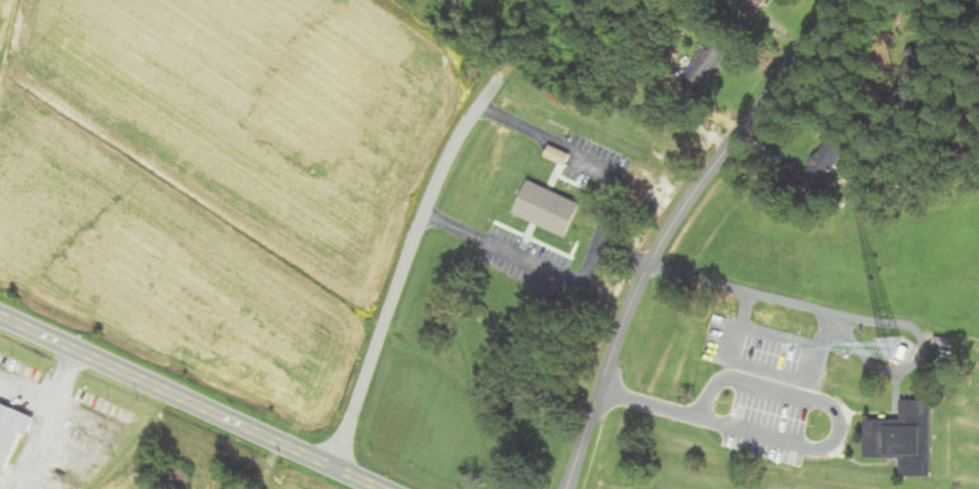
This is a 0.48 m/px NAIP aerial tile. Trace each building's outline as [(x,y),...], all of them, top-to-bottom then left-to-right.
[(757,16),(767,0),(741,0),(738,5),(757,16)] [(704,88),(727,52),(710,40),(686,76),(704,88)] [(800,181),(818,193),(846,149),(828,137),(800,181)] [(569,155),(552,145),(547,155),(564,164),(569,155)] [(513,214),(567,237),(582,202),(528,180),(513,214)] [(933,399),(901,399),(901,419),(865,419),(865,457),(901,458),(901,476),(932,477),(933,399)] [(20,432),(28,436),(36,417),(0,402),(0,482),(20,432)] [(67,451),(95,466),(102,452),(74,437),(67,451)]
